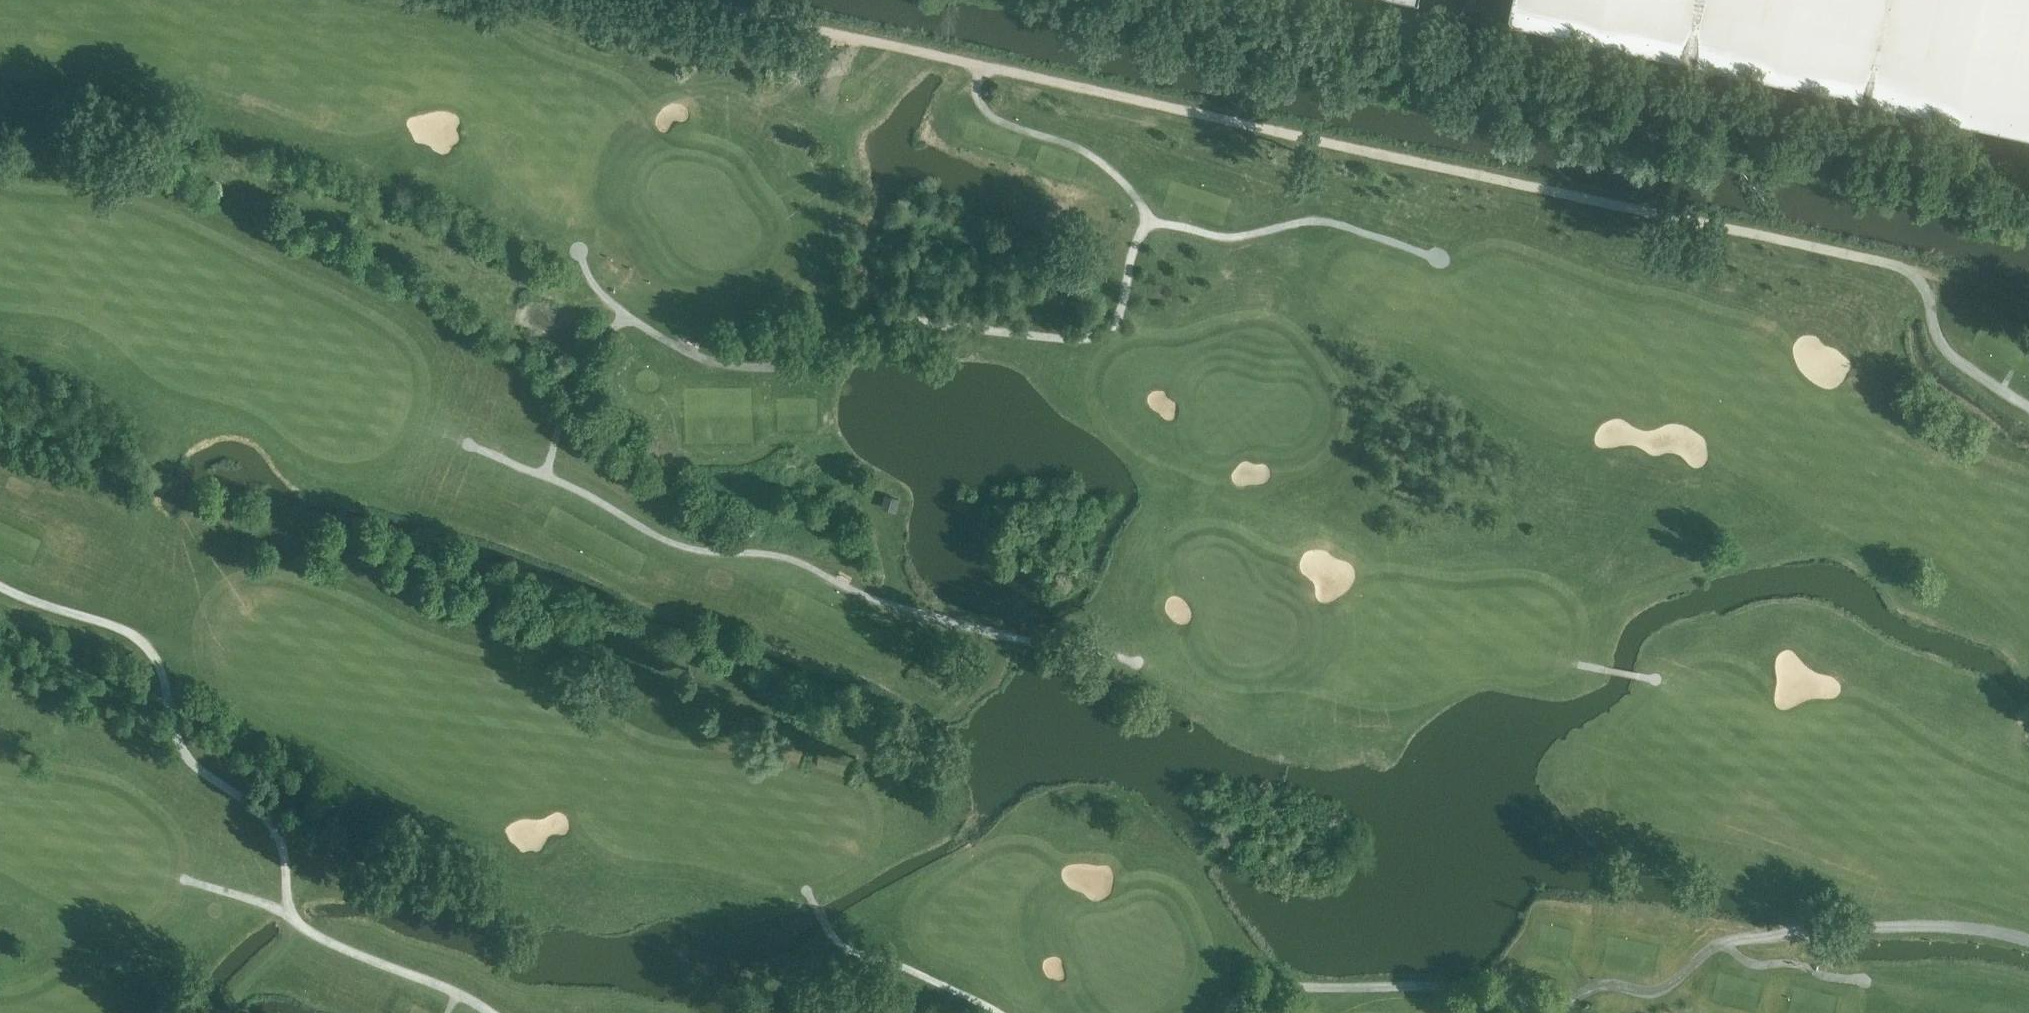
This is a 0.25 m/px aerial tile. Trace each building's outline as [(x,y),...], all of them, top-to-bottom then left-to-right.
[(1509,15),(2028,130),(2028,0),(1512,0),(1509,15)] [(898,511),(901,497),(887,493),(883,507),(898,511)] [(1185,620),(1191,604),(1172,597),(1166,613),(1185,620)]
